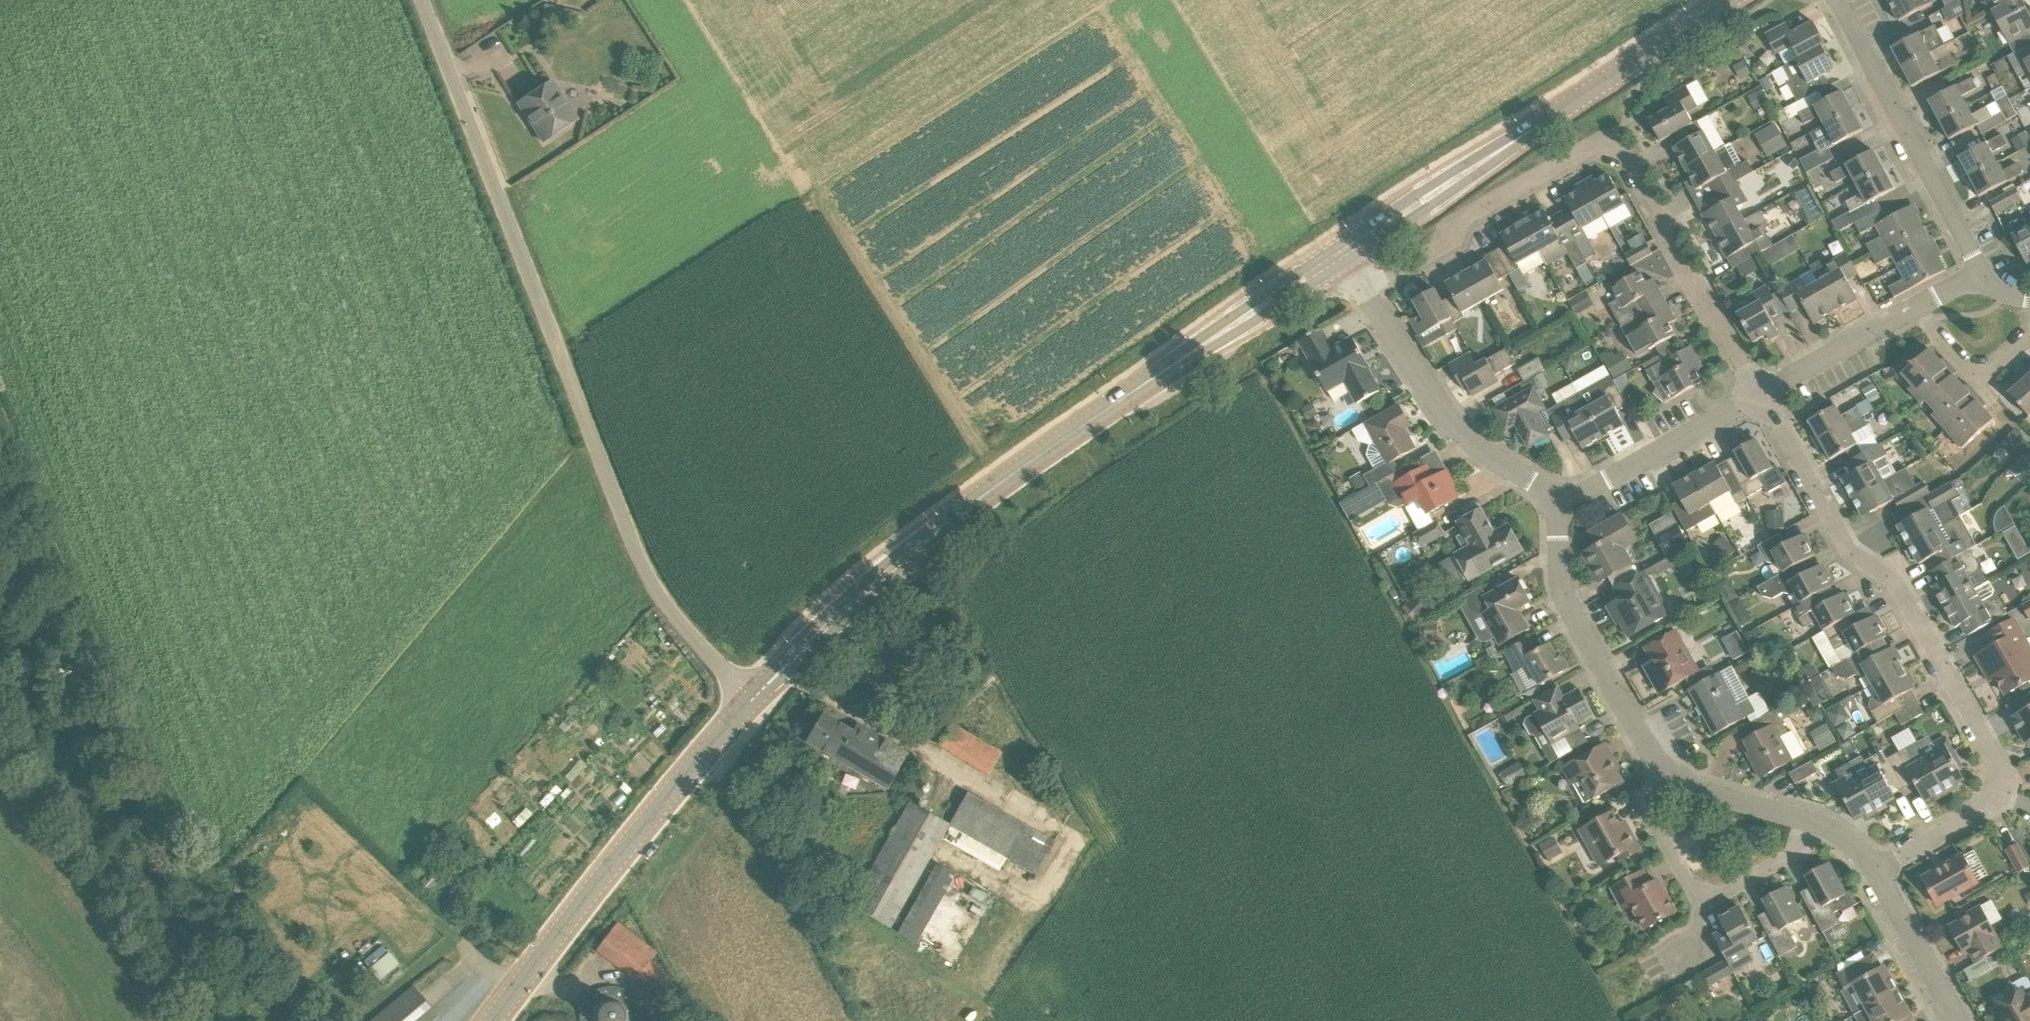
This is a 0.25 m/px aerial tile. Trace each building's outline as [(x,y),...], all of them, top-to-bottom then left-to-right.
[(1889,1),(1900,21),(1933,4),(1930,0),(1891,0),(1889,1)] [(1961,16),(1968,13),(1966,0),(1961,0),(1942,10),(1949,22),(1961,16)] [(1983,3),(1988,14),(2014,0),(1984,0),(1983,3)] [(2023,0),(2014,0),(1988,14),(1989,15),(1993,13),(2014,53),(2029,44),(2029,12),(2023,0)] [(1823,47),(1827,45),(1814,22),(1793,33),(1787,22),(1766,34),(1777,55),(1781,53),(1788,65),(1797,61),(1823,47)] [(1903,67),(1931,53),(1926,43),(1941,35),(1935,25),(1893,48),(1903,67)] [(2014,53),(2015,54),(2009,57),(2019,78),(2029,72),(2029,73),(2029,44),(2014,53)] [(1914,87),(1956,64),(1946,45),(1931,54),(1931,53),(1903,67),(1914,87)] [(1835,69),(1823,47),(1797,61),(1788,65),(1784,68),(1791,82),(1788,83),(1798,103),(1800,102),(1818,92),(1831,85),(1825,75),(1835,69)] [(1995,64),(2000,75),(2011,70),(2005,59),(1995,64)] [(1752,74),(1744,60),(1734,66),(1742,80),(1752,74)] [(1766,63),(1760,61),(1755,64),(1754,69),(1756,74),(1761,76),(1767,74),(1768,68),(1766,63)] [(1995,92),(2003,88),(1996,74),(1988,78),(1995,92)] [(1775,87),(1769,77),(1760,81),(1766,92),(1775,87)] [(1940,120),(1968,105),(1963,97),(1977,89),(1973,80),(1972,78),(1930,101),(1940,120)] [(578,120),(553,82),(519,104),(544,142),(578,120)] [(1688,113),(1699,107),(1687,86),(1665,98),(1671,109),(1650,120),(1662,141),(1677,133),(1694,123),(1688,113)] [(1762,90),(1752,95),(1759,109),(1769,103),(1762,90)] [(1818,92),(1800,102),(1805,111),(1799,114),(1805,125),(1820,117),(1825,126),(1853,111),(1843,91),(1823,102),(1818,92)] [(2017,115),(2007,95),(1995,101),(2002,113),(1993,117),(1988,108),(1973,116),(1968,105),(1940,120),(1951,140),(1977,125),(1982,134),(2017,115)] [(1789,119),(1784,110),(1776,114),(1781,124),(1789,119)] [(1842,142),(1864,130),(1853,111),(1825,126),(1810,134),(1821,154),(1842,142)] [(1686,169),(1717,152),(1700,122),(1695,124),(1694,123),(1677,133),(1683,143),(1675,148),(1686,169)] [(1755,135),(1769,160),(1790,148),(1776,123),(1755,135)] [(2027,132),(2012,140),(2018,151),(2029,145),(2029,138),(2027,132)] [(1971,177),(1998,162),(1993,153),(2008,145),(2002,135),(1960,157),(1971,177)] [(1749,160),(1737,167),(1727,147),(1717,152),(1686,169),(1698,190),(1710,182),(1717,193),(1738,181),(1756,172),(1749,160)] [(1856,185),(1885,170),(1874,150),(1831,173),(1837,183),(1851,176),(1856,185)] [(1801,163),(1792,154),(1785,161),(1794,170),(1801,163)] [(1802,161),(1808,172),(1820,166),(1814,155),(1802,161)] [(1981,196),(2023,174),(2018,164),(2003,172),(1998,162),(1971,177),(1981,196)] [(1877,199),(1895,189),(1885,170),(1856,185),(1861,195),(1847,202),(1852,211),(1845,215),(1851,226),(1856,223),(1883,209),(1877,199)] [(1605,216),(1609,214),(1626,204),(1621,196),(1610,174),(1596,182),(1594,177),(1585,182),(1605,216)] [(1717,236),(1746,220),(1739,208),(1749,202),(1738,181),(1717,193),(1722,204),(1703,215),(1709,226),(1711,225),(1717,236)] [(1582,229),(1605,216),(1585,182),(1577,186),(1579,191),(1566,199),(1572,209),(1561,215),(1575,239),(1585,234),(1582,229)] [(2022,201),(2016,190),(2000,198),(2006,210),(2022,201)] [(1621,196),(1626,204),(1634,200),(1629,192),(1621,196)] [(1872,254),(1924,227),(1912,205),(1888,219),(1883,209),(1856,223),(1861,234),(1876,226),(1882,237),(1867,245),(1872,254)] [(1819,206),(1807,213),(1812,221),(1824,215),(1819,206)] [(1561,215),(1551,220),(1545,210),(1532,217),(1529,213),(1521,218),(1541,253),(1562,241),(1577,269),(1588,263),(1575,239),(1561,215)] [(1753,258),(1775,246),(1765,230),(1770,227),(1761,211),(1746,220),(1717,236),(1723,246),(1721,248),(1727,259),(1747,248),(1753,258)] [(1540,253),(1541,253),(1521,218),(1512,222),(1515,227),(1502,235),(1507,245),(1497,251),(1511,275),(1521,269),(1525,275),(1546,263),(1540,253)] [(2024,230),(2018,220),(2007,226),(2027,264),(2029,262),(2029,227),(2024,230)] [(1935,249),(1935,248),(1924,227),(1872,254),(1878,265),(1892,257),(1898,268),(1935,249)] [(1635,250),(1648,243),(1643,234),(1629,241),(1635,250)] [(1631,266),(1636,263),(1654,253),(1648,243),(1625,255),(1631,266)] [(1895,297),(1947,270),(1935,249),(1898,268),(1904,279),(1890,287),(1895,297)] [(1500,281),(1511,275),(1497,251),(1484,258),(1486,261),(1467,272),(1485,302),(1505,291),(1500,281)] [(1820,282),(1836,310),(1847,304),(1848,306),(1859,300),(1848,280),(1859,274),(1847,253),(1828,264),(1825,259),(1811,267),(1820,282)] [(1463,314),(1485,302),(1467,272),(1446,283),(1454,296),(1444,302),(1455,323),(1465,317),(1463,314)] [(1622,324),(1666,299),(1654,279),(1647,283),(1641,272),(1612,288),(1619,300),(1610,305),(1622,324)] [(1820,282),(1808,289),(1802,278),(1780,290),(1792,312),(1804,305),(1815,324),(1826,318),(1825,316),(1836,310),(1820,282)] [(1738,314),(1750,336),(1754,343),(1768,335),(1771,340),(1780,335),(1773,322),(1785,316),(1768,285),(1757,292),(1747,297),(1753,306),(1738,314)] [(1444,302),(1443,302),(1436,289),(1414,301),(1421,313),(1410,319),(1420,337),(1442,325),(1447,336),(1458,329),(1455,323),(1444,302)] [(1587,291),(1570,301),(1578,316),(1596,306),(1587,291)] [(1668,339),(1674,336),(1676,335),(1670,324),(1677,320),(1666,299),(1622,324),(1630,337),(1628,338),(1638,354),(1655,344),(1661,354),(1673,348),(1668,339)] [(1545,328),(1557,321),(1552,313),(1540,320),(1545,328)] [(1322,328),(1309,336),(1300,341),(1335,401),(1350,393),(1357,405),(1381,391),(1368,369),(1370,367),(1354,337),(1333,349),(1322,328)] [(1692,346),(1682,352),(1679,345),(1673,348),(1661,354),(1661,355),(1644,365),(1658,390),(1655,394),(1665,403),(1702,382),(1696,371),(1704,367),(1692,346)] [(1474,396),(1500,382),(1496,375),(1516,364),(1508,349),(1477,366),(1470,354),(1450,365),(1464,389),(1469,386),(1474,396)] [(1941,361),(1935,354),(1930,349),(1922,356),(1916,349),(1897,366),(1915,385),(1909,390),(1916,398),(1952,365),(1945,358),(1941,361)] [(1623,350),(1605,361),(1615,378),(1634,368),(1623,350)] [(1573,354),(1562,360),(1568,372),(1575,368),(1577,360),(1573,354)] [(1541,356),(1518,368),(1525,381),(1547,369),(1541,356)] [(1955,376),(1958,373),(1952,365),(1916,398),(1922,405),(1926,402),(1936,413),(1933,416),(1942,426),(1977,394),(1968,384),(1965,387),(1955,376)] [(1544,373),(1533,380),(1538,390),(1550,383),(1544,373)] [(2010,394),(2029,416),(2029,383),(2023,375),(2017,380),(2021,384),(2010,394)] [(1621,393),(1615,382),(1614,382),(1611,376),(1581,394),(1605,437),(1626,426),(1618,412),(1630,405),(1625,395),(1623,396),(1621,393)] [(1863,390),(1869,399),(1870,401),(1880,395),(1874,384),(1863,390)] [(1551,436),(1538,415),(1548,409),(1535,387),(1495,409),(1507,431),(1516,425),(1529,448),(1551,436)] [(1584,449),(1605,437),(1581,394),(1549,411),(1565,441),(1576,435),(1584,449)] [(1977,394),(1942,426),(1947,431),(1961,448),(1995,420),(1984,408),(1988,405),(1977,394)] [(1302,409),(1309,421),(1320,415),(1313,403),(1302,409)] [(1395,461),(1399,459),(1416,449),(1405,429),(1412,424),(1400,404),(1365,424),(1376,443),(1371,446),(1368,456),(1376,470),(1365,476),(1371,487),(1377,484),(1377,483),(1401,470),(1395,461)] [(1863,417),(1858,407),(1842,416),(1836,406),(1810,421),(1817,434),(1813,436),(1817,443),(1863,417)] [(1873,418),(1870,412),(1864,416),(1867,421),(1873,418)] [(1868,427),(1867,425),(1863,417),(1817,443),(1820,449),(1824,447),(1831,460),(1859,444),(1854,435),(1868,427)] [(2007,437),(2019,452),(2029,443),(2017,429),(2007,437)] [(1777,465),(1773,467),(1757,439),(1736,451),(1738,455),(1727,461),(1748,498),(1765,488),(1769,494),(1788,483),(1777,465)] [(1854,498),(1898,473),(1881,444),(1855,459),(1861,469),(1843,479),(1854,498)] [(2024,457),(2021,460),(2029,469),(2029,452),(2024,457)] [(1748,499),(1748,498),(1727,461),(1718,466),(1716,462),(1695,474),(1717,516),(1748,499)] [(1447,471),(1436,477),(1435,478),(1428,466),(1405,479),(1401,470),(1377,483),(1377,484),(1390,506),(1400,508),(1406,505),(1408,508),(1420,502),(1427,515),(1459,497),(1454,488),(1457,487),(1447,471)] [(1927,496),(1932,493),(1925,481),(1912,489),(1902,471),(1898,473),(1854,498),(1865,518),(1900,497),(1906,508),(1927,496)] [(1688,532),(1717,516),(1695,474),(1674,486),(1683,501),(1673,506),(1688,532)] [(1364,477),(1353,483),(1358,492),(1369,485),(1364,477)] [(1951,522),(1961,516),(1953,502),(1960,497),(1952,482),(1932,493),(1927,496),(1933,507),(1899,526),(1901,529),(1897,535),(1902,544),(1909,543),(1909,545),(1950,522),(1951,522)] [(1378,485),(1378,484),(1342,504),(1352,520),(1387,501),(1378,485)] [(1470,581),(1507,561),(1524,551),(1509,525),(1496,532),(1482,509),(1458,523),(1464,534),(1458,537),(1464,549),(1455,554),(1470,581)] [(1787,529),(1784,510),(1766,512),(1769,531),(1787,529)] [(1638,543),(1633,532),(1623,515),(1602,526),(1609,539),(1584,553),(1593,569),(1591,570),(1597,581),(1599,580),(1600,582),(1635,564),(1627,549),(1638,543)] [(1972,534),(1971,534),(1961,516),(1951,522),(1950,522),(1909,545),(1911,547),(1907,553),(1912,561),(1918,560),(1920,564),(1932,557),(1938,568),(1971,549),(1971,550),(1979,545),(1972,534)] [(1422,549),(1447,534),(1439,520),(1414,535),(1422,549)] [(1754,544),(1763,532),(1754,524),(1744,536),(1754,544)] [(2016,525),(2004,532),(2019,560),(2029,554),(2029,549),(2016,525)] [(1667,553),(1688,542),(1679,526),(1658,537),(1667,553)] [(1784,573),(1798,565),(1816,555),(1811,548),(1814,547),(1808,536),(1806,538),(1804,534),(1786,544),(1781,534),(1759,547),(1768,562),(1775,564),(1778,562),(1784,573)] [(1737,551),(1724,536),(1713,545),(1726,560),(1737,551)] [(1981,567),(1971,550),(1971,549),(1938,568),(1932,571),(1939,583),(1933,586),(1945,607),(1984,584),(1977,572),(1979,571),(1981,567)] [(1376,565),(1383,561),(1379,555),(1373,559),(1376,565)] [(1801,603),(1821,592),(1833,586),(1829,579),(1831,577),(1825,567),(1823,569),(1821,565),(1804,575),(1798,565),(1784,573),(1759,588),(1764,597),(1774,599),(1785,593),(1792,595),(1795,593),(1801,603)] [(1725,574),(1721,568),(1712,574),(1718,583),(1723,580),(1725,574)] [(1630,637),(1647,627),(1672,614),(1648,570),(1615,588),(1624,605),(1615,610),(1630,637)] [(1500,646),(1511,639),(1528,630),(1517,610),(1532,602),(1518,578),(1487,596),(1482,588),(1462,600),(1471,616),(1483,616),(1500,646)] [(2008,614),(1998,597),(1993,596),(1996,589),(1990,581),(1984,584),(1945,607),(1957,627),(1969,621),(1975,632),(2008,614)] [(1400,596),(1393,584),(1389,586),(1395,598),(1400,596)] [(1456,588),(1454,589),(1442,595),(1447,603),(1461,596),(1456,588)] [(1825,631),(1853,616),(1856,614),(1852,606),(1854,605),(1849,595),(1846,596),(1844,593),(1827,602),(1821,592),(1801,603),(1793,608),(1805,628),(1819,621),(1825,631)] [(1418,622),(1430,610),(1417,596),(1404,608),(1418,622)] [(1730,605),(1736,616),(1747,609),(1741,598),(1730,605)] [(1842,662),(1870,646),(1887,637),(1883,629),(1885,628),(1880,618),(1877,619),(1875,616),(1858,625),(1853,616),(1825,631),(1837,651),(1836,652),(1842,662)] [(2029,681),(2029,642),(2016,617),(1987,634),(1994,647),(1977,657),(1987,674),(1994,671),(2007,695),(2029,681)] [(1747,635),(1750,642),(1763,635),(1759,628),(1747,635)] [(1650,674),(1661,693),(1687,679),(1702,670),(1678,630),(1647,648),(1659,669),(1650,674)] [(1735,632),(1722,640),(1733,658),(1746,651),(1735,632)] [(1539,686),(1552,679),(1569,669),(1560,652),(1556,654),(1551,645),(1538,652),(1531,638),(1505,652),(1517,674),(1528,667),(1539,686)] [(1874,685),(1904,668),(1901,661),(1903,660),(1897,649),(1895,651),(1893,647),(1876,658),(1870,646),(1842,662),(1832,668),(1838,677),(1848,680),(1857,676),(1864,677),(1868,675),(1874,685)] [(1493,659),(1490,654),(1476,662),(1479,667),(1493,659)] [(1810,665),(1807,665),(1803,667),(1809,678),(1820,673),(1817,667),(1810,665)] [(1716,735),(1764,708),(1757,695),(1750,699),(1733,666),(1707,680),(1692,688),(1691,689),(1716,735)] [(1899,698),(1916,688),(1914,685),(1916,683),(1911,673),(1908,674),(1904,668),(1874,685),(1880,696),(1872,701),(1870,708),(1879,723),(1896,714),(1905,709),(1899,698)] [(1692,688),(1707,680),(1702,670),(1687,679),(1692,688)] [(1822,687),(1824,680),(1821,674),(1810,680),(1816,690),(1822,687)] [(1568,703),(1558,686),(1534,700),(1540,710),(1535,713),(1536,714),(1527,719),(1526,724),(1532,735),(1537,737),(1546,753),(1584,732),(1582,728),(1578,723),(1594,714),(1583,694),(1568,703)] [(2020,699),(2027,710),(2013,718),(2026,742),(2029,740),(2029,693),(2020,699)] [(1925,713),(1919,702),(1905,710),(1905,709),(1896,714),(1903,726),(1925,713)] [(1826,716),(1820,705),(1808,711),(1814,723),(1826,716)] [(1827,710),(1834,724),(1844,719),(1836,705),(1827,710)] [(1752,761),(1762,778),(1795,760),(1782,737),(1789,733),(1776,710),(1752,724),(1758,734),(1748,740),(1758,758),(1752,761)] [(909,754),(875,734),(857,724),(853,732),(823,715),(808,742),(888,789),(909,754)] [(1858,733),(1849,721),(1837,729),(1845,741),(1858,733)] [(1821,751),(1837,742),(1828,722),(1811,732),(1821,751)] [(941,747),(989,776),(1002,753),(954,724),(941,747)] [(1957,756),(1946,736),(1946,735),(1922,748),(1947,794),(1958,788),(1956,785),(1966,779),(1954,758),(1957,756)] [(1947,794),(1922,748),(1919,743),(1908,749),(1908,748),(1888,759),(1896,774),(1905,789),(1915,783),(1926,802),(1935,796),(1937,799),(1947,794)] [(1592,800),(1606,792),(1624,782),(1613,764),(1617,762),(1606,744),(1563,769),(1572,785),(1581,780),(1592,800)] [(1879,754),(1884,751),(1881,745),(1875,747),(1879,754)] [(1896,774),(1888,759),(1884,751),(1865,762),(1869,768),(1857,775),(1878,812),(1889,807),(1887,804),(1896,798),(1886,780),(1896,774)] [(1796,784),(1814,774),(1819,771),(1813,760),(1790,773),(1796,784)] [(1509,786),(1527,775),(1528,775),(1520,761),(1501,772),(1509,786)] [(1868,818),(1878,812),(1857,775),(1846,781),(1844,778),(1832,784),(1841,801),(1845,799),(1857,820),(1866,815),(1868,818)] [(1053,849),(964,801),(950,825),(1037,876),(1053,849)] [(950,825),(909,802),(850,907),(891,930),(943,839),(950,826),(950,825)] [(1621,826),(1620,824),(1614,812),(1579,831),(1600,868),(1620,858),(1622,861),(1642,850),(1631,830),(1625,834),(1620,826),(1621,826)] [(1549,861),(1556,857),(1553,850),(1560,846),(1555,837),(1541,845),(1549,861)] [(2019,873),(2029,867),(2029,864),(2019,843),(2006,850),(2019,873)] [(1923,878),(1938,905),(1978,882),(1964,856),(1923,878)] [(1801,893),(1824,933),(1825,932),(1833,928),(1841,923),(1835,913),(1842,909),(1844,912),(1859,904),(1852,890),(1847,893),(1830,863),(1807,876),(1813,887),(1801,893)] [(956,875),(943,866),(904,936),(917,944),(956,875)] [(1639,922),(1642,920),(1647,928),(1677,912),(1659,881),(1652,885),(1644,872),(1612,891),(1623,911),(1634,905),(1637,910),(1634,912),(1639,922)] [(1788,928),(1805,918),(1788,886),(1764,899),(1770,910),(1759,917),(1781,956),(1798,946),(1788,928)] [(1749,949),(1762,942),(1742,907),(1721,919),(1727,929),(1715,936),(1728,960),(1735,973),(1756,961),(1749,949)] [(1977,962),(2005,946),(1983,908),(1950,926),(1965,953),(1970,950),(1977,962)] [(660,997),(678,970),(609,925),(591,953),(660,997)] [(1840,943),(1833,928),(1825,932),(1832,947),(1840,943)] [(370,979),(394,971),(386,946),(361,954),(370,979)] [(1875,954),(1867,959),(1863,952),(1842,964),(1845,970),(1838,974),(1846,990),(1843,992),(1856,1015),(1899,991),(1885,966),(1883,968),(1875,954)] [(1712,986),(1735,973),(1728,960),(1704,973),(1712,986)] [(1973,966),(1965,970),(1971,980),(1970,981),(1979,977),(1973,966)] [(1826,993),(1820,983),(1810,988),(1816,999),(1826,993)] [(373,1020),(433,1020),(439,1016),(415,986),(373,1020)] [(592,993),(590,992),(579,1009),(580,1020),(654,1020),(654,1014),(643,1015),(641,1007),(637,999),(633,995),(622,988),(615,986),(613,986),(610,986),(607,986),(605,987),(602,988),(599,989),(597,990),(594,992),(592,993)] [(2026,993),(2025,991),(1994,1009),(2001,1020),(2029,1020),(2029,990),(2026,993)] [(1906,1019),(1912,1015),(1899,991),(1856,1015),(1859,1020),(1907,1020),(1906,1019)]
